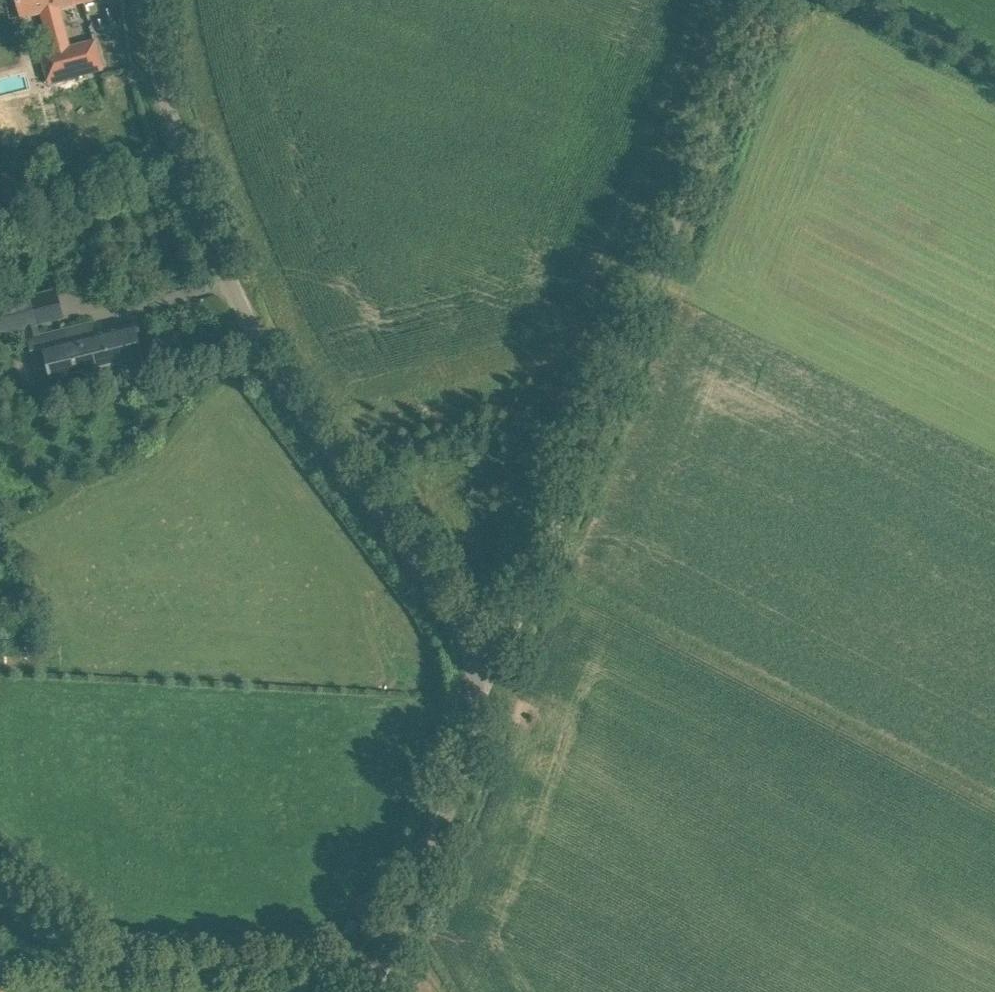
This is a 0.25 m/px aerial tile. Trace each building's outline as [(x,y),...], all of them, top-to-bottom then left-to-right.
[(23,17),(90,0),(19,0),(23,17)] [(95,40),(41,54),(49,83),(103,69),(95,40)] [(0,303),(0,335),(26,329),(28,339),(42,335),(40,326),(32,295),(0,303)] [(28,339),(31,350),(43,347),(52,384),(143,361),(134,325),(95,334),(92,323),(42,335),(28,339)]
